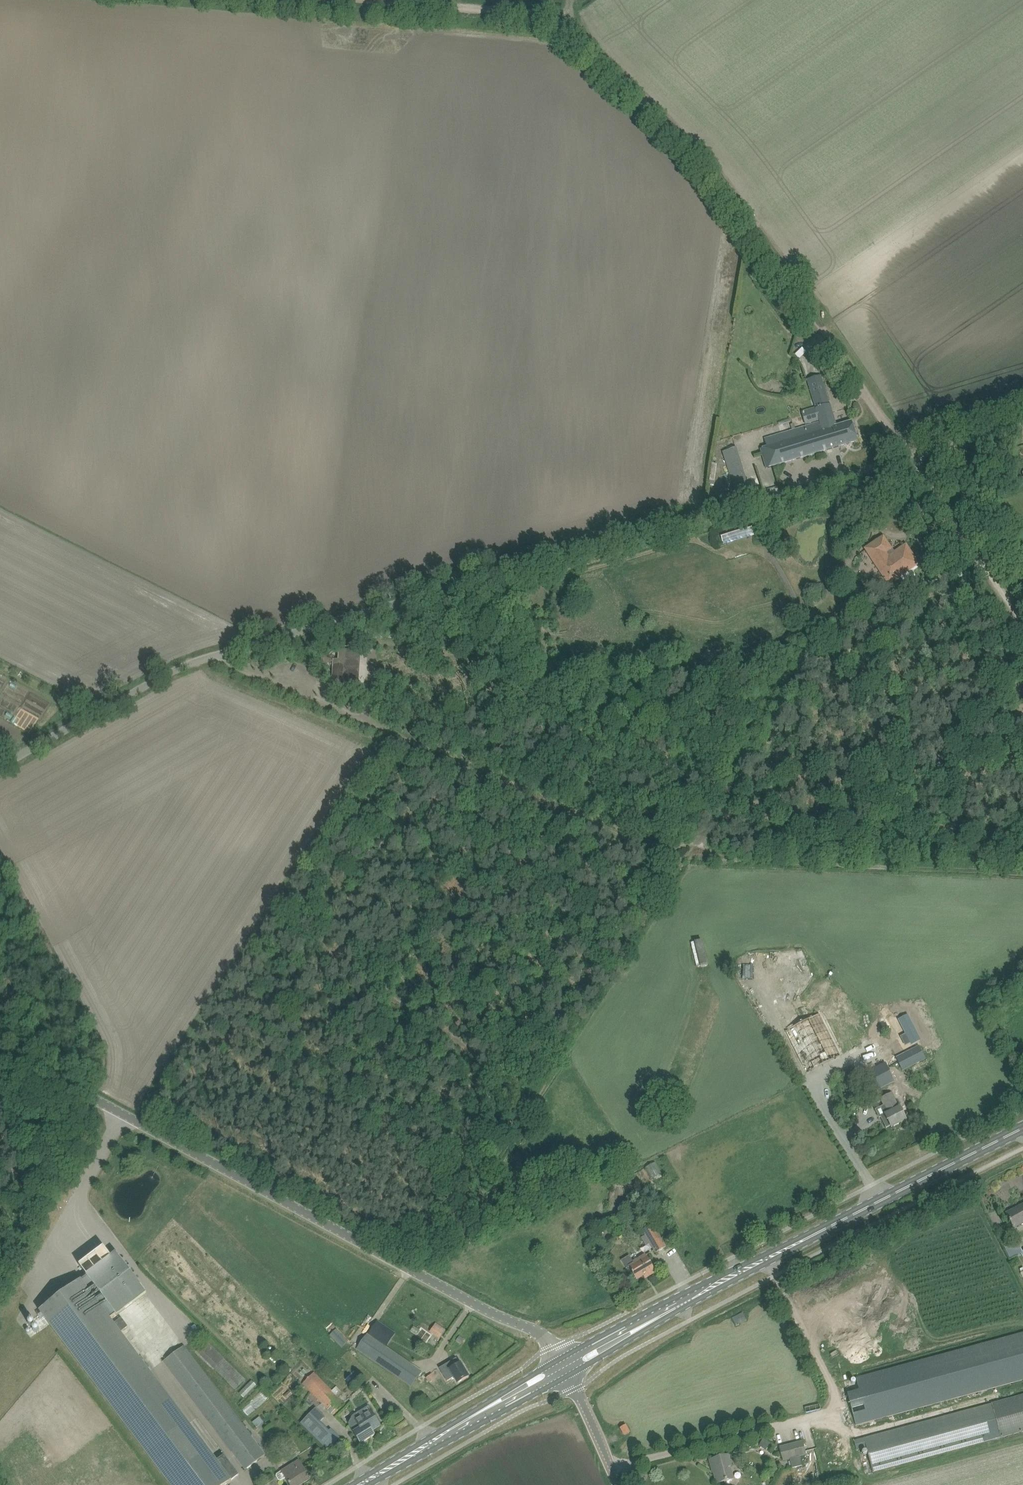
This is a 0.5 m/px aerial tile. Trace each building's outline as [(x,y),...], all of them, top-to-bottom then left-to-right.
[(802,458),(826,451),(839,447),(857,441),(851,422),(836,426),(835,424),(821,376),(807,380),(815,404),(816,408),(802,412),(805,425),(820,421),(820,422),(795,430),(792,431),(764,439),(767,447),(761,449),(767,468),(772,467),(773,467),(786,463),(787,463),(793,461),(802,458)] [(790,419),(777,422),(779,429),(791,426),(790,419)] [(746,489),(735,449),(723,452),(734,492),(746,489)] [(751,525),(743,527),(746,538),(754,536),(751,525)] [(883,536),(864,550),(888,585),(919,564),(905,544),(894,552),(883,536)] [(324,654),(322,662),(330,664),(332,656),(324,654)] [(356,686),(356,674),(345,673),(338,673),(338,680),(345,680),(345,686),(356,686)] [(706,695),(703,684),(696,686),(699,697),(706,695)] [(712,747),(704,765),(711,768),(719,750),(712,747)] [(695,942),(695,943),(700,962),(701,967),(708,965),(702,941),(695,942)] [(786,1028),(804,1071),(839,1057),(821,1013),(786,1028)] [(908,1016),(899,1020),(908,1035),(902,1038),(906,1045),(911,1042),(912,1044),(921,1040),(908,1016)] [(903,1071),(926,1060),(919,1046),(896,1057),(903,1071)] [(885,1063),(864,1074),(873,1092),(895,1081),(885,1063)] [(884,1105),(880,1107),(884,1115),(881,1117),(886,1128),(890,1126),(891,1128),(892,1128),(906,1120),(900,1108),(899,1108),(892,1094),(881,1099),(884,1105)] [(645,1167),(651,1177),(659,1172),(653,1162),(645,1167)] [(523,1179),(515,1170),(506,1178),(515,1187),(523,1179)] [(1010,1222),(1011,1222),(1014,1228),(1022,1223),(1022,1205),(1007,1213),(1010,1220),(1009,1220),(1010,1222)] [(666,1247),(652,1224),(642,1230),(655,1253),(666,1247)] [(645,1246),(649,1244),(645,1236),(641,1238),(645,1246)] [(51,1323),(172,1484),(225,1484),(239,1475),(224,1455),(215,1461),(109,1320),(146,1293),(117,1254),(41,1310),(51,1323)] [(656,1272),(654,1269),(646,1255),(634,1262),(630,1256),(621,1261),(626,1269),(629,1267),(636,1280),(643,1276),(645,1278),(656,1272)] [(733,1325),(745,1321),(742,1312),(730,1316),(733,1325)] [(114,1322),(114,1323),(120,1332),(127,1327),(128,1326),(121,1317),(114,1322)] [(385,1346),(390,1339),(394,1341),(397,1335),(394,1333),(378,1321),(369,1335),(368,1335),(358,1350),(411,1386),(422,1371),(385,1346)] [(434,1326),(430,1332),(440,1338),(443,1332),(434,1326)] [(342,1347),(343,1346),(348,1341),(336,1329),(330,1335),(342,1347)] [(859,1391),(848,1394),(856,1425),(950,1400),(1022,1380),(1022,1333),(856,1378),(859,1391)] [(164,1361),(212,1425),(246,1469),(265,1455),(184,1347),(164,1361)] [(223,1359),(215,1368),(237,1389),(245,1381),(223,1359)] [(455,1366),(443,1374),(447,1381),(455,1377),(458,1383),(469,1377),(461,1363),(455,1366)] [(303,1383),(308,1389),(319,1400),(327,1407),(329,1409),(334,1414),(345,1404),(338,1397),(332,1391),(314,1373),(303,1383)] [(244,1397),(256,1385),(251,1381),(239,1392),(244,1397)] [(866,1448),(873,1472),(1022,1431),(1022,1396),(854,1441),(857,1450),(866,1448)] [(340,1438),(331,1429),(329,1430),(320,1421),(324,1417),(325,1416),(322,1413),(316,1407),(301,1423),(325,1447),(328,1450),(338,1440),(340,1438)] [(375,1435),(371,1429),(380,1423),(370,1408),(363,1413),(361,1410),(358,1412),(360,1416),(357,1418),(359,1422),(351,1427),(354,1432),(361,1443),(375,1435)] [(621,1428),(625,1435),(630,1433),(625,1425),(621,1428)] [(759,1446),(766,1450),(770,1443),(763,1439),(759,1446)] [(803,1441),(780,1447),(783,1460),(790,1458),(792,1468),(802,1466),(799,1456),(806,1454),(805,1451),(803,1441)] [(733,1465),(733,1464),(730,1455),(710,1460),(712,1468),(713,1468),(717,1484),(733,1479),(730,1466),(733,1465)] [(291,1484),(300,1484),(311,1479),(298,1459),(276,1473),(276,1475),(279,1480),(281,1481),(286,1478),(291,1484)]
